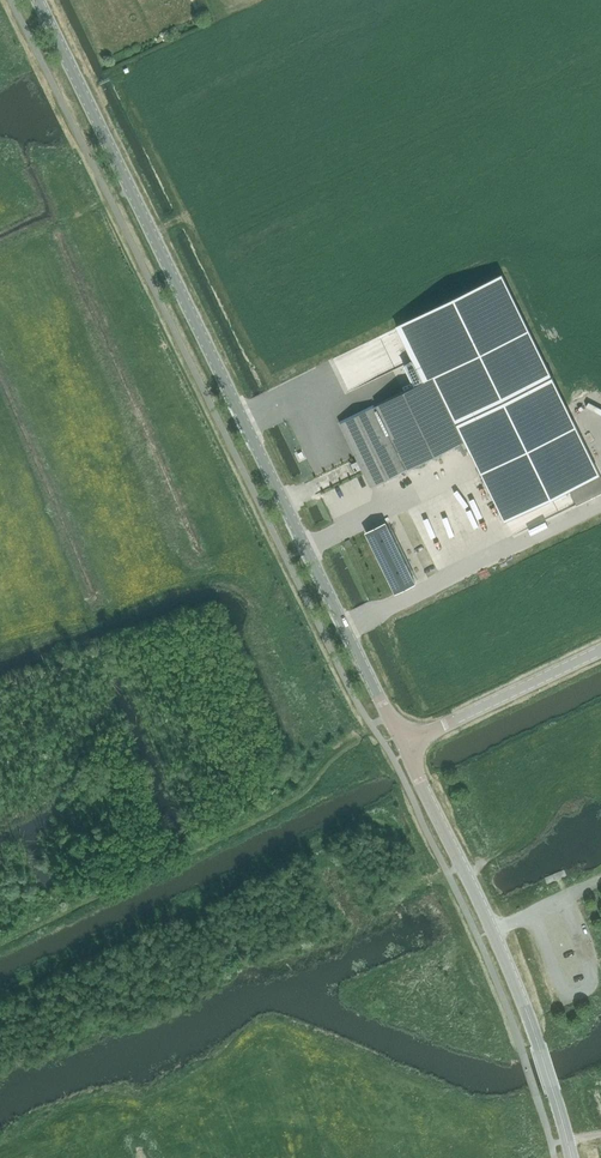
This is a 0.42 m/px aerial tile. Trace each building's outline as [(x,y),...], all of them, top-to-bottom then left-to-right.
[(396,326),(414,363),(405,367),(414,387),(433,378),(434,377),(505,522),(571,490),(577,504),(600,492),(600,478),(503,274),(396,326)] [(414,387),(375,406),(340,423),(371,487),(465,441),(434,377),(433,378),(414,387)] [(467,486),(448,494),(453,505),(472,497),(467,486)] [(386,522),(366,531),(397,593),(416,583),(386,522)] [(463,946),(474,943),(472,937),(461,941),(463,946)]
